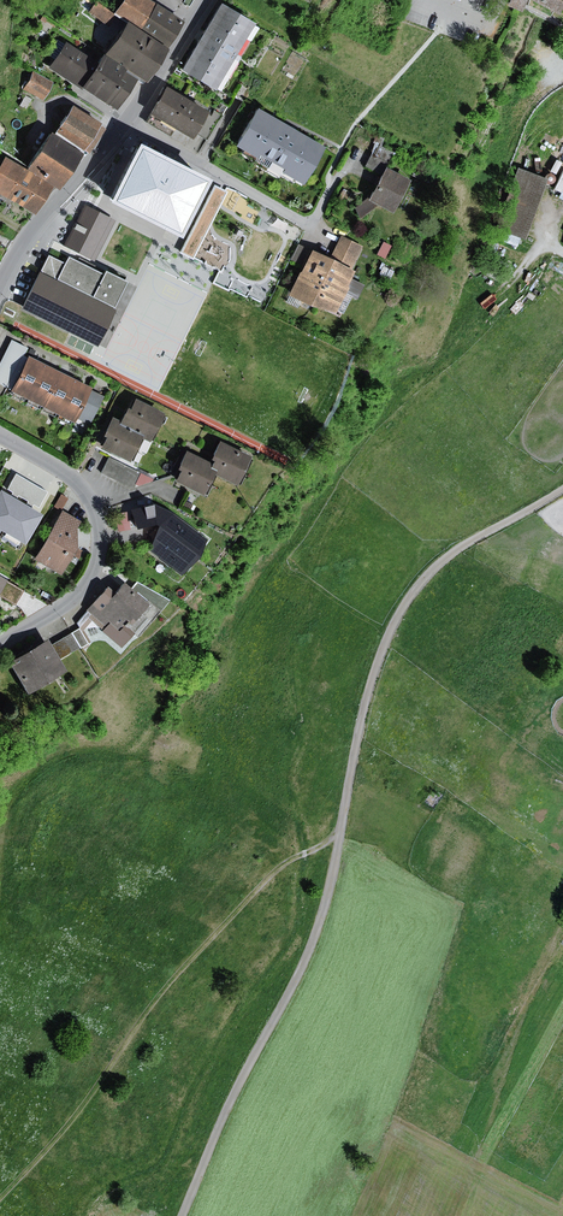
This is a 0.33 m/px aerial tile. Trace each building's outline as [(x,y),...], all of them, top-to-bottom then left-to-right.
[(159,5),(151,0),(126,0),(117,15),(128,22),(143,31),(159,5)] [(98,1),(91,12),(112,28),(115,14),(98,1)] [(259,24),(224,2),(203,37),(183,70),(218,92),(259,24)] [(186,22),(159,5),(143,31),(169,49),(186,22)] [(57,24),(43,14),(39,20),(46,25),(48,22),(55,27),(57,24)] [(143,31),(128,22),(107,56),(143,79),(150,84),(172,50),(169,49),(143,31)] [(101,65),(67,43),(50,69),(119,115),(143,79),(107,56),(101,65)] [(55,85),(35,72),(24,88),(45,101),(55,85)] [(212,114),(170,88),(148,124),(172,138),(177,129),(190,137),(196,141),(199,135),(211,116),(212,114)] [(26,96),(21,105),(27,109),(33,100),(26,96)] [(107,126),(75,107),(55,135),(85,156),(107,126)] [(290,128),(257,110),(237,145),(305,183),(325,148),(290,128)] [(211,116),(199,135),(208,140),(223,116),(216,111),(212,116),(211,116)] [(190,137),(177,129),(172,138),(185,146),(190,137)] [(55,135),(53,133),(28,170),(56,188),(62,191),(85,156),(55,135)] [(376,144),(371,154),(386,161),(391,151),(376,144)] [(136,147),(110,197),(175,230),(200,180),(136,147)] [(362,165),(379,174),(383,168),(386,161),(371,154),(368,152),(362,165)] [(27,169),(7,158),(0,169),(0,194),(9,199),(27,169)] [(541,177),(513,167),(492,227),(520,237),(541,177)] [(406,180),(383,168),(379,174),(366,199),(375,204),(389,211),(406,180)] [(28,170),(27,169),(9,199),(37,215),(56,188),(28,170)] [(544,182),(545,183),(547,184),(548,184),(550,183),(551,182),(553,181),(553,179),(553,178),(553,176),(552,175),(550,174),(548,173),(547,173),(545,174),(544,175),(543,177),(543,178),(543,180),(544,182)] [(355,217),(375,204),(366,199),(365,199),(352,207),(355,217)] [(85,207),(65,246),(90,259),(110,220),(85,207)] [(212,229),(198,221),(178,255),(193,263),(212,229)] [(338,234),(326,258),(348,269),(360,245),(338,234)] [(389,244),(381,240),(374,254),(383,257),(389,244)] [(295,243),(287,259),(298,264),(305,248),(295,243)] [(326,258),(306,248),(295,269),(293,270),(282,293),(330,314),(340,291),(343,286),(341,282),(344,275),(348,269),(326,258)] [(67,267),(49,259),(24,310),(99,346),(131,281),(108,270),(106,275),(71,258),(67,267)] [(480,259),(475,269),(499,282),(504,272),(480,259)] [(361,283),(344,275),(341,282),(343,286),(340,291),(354,298),(361,283)] [(148,285),(112,367),(130,375),(141,348),(155,355),(143,383),(164,392),(199,311),(182,304),(173,325),(157,318),(168,293),(148,285)] [(8,348),(25,356),(29,348),(12,340),(8,348)] [(25,356),(8,348),(5,356),(26,367),(30,359),(25,356)] [(26,367),(5,356),(1,364),(22,375),(26,367)] [(46,365),(31,357),(30,359),(26,367),(22,375),(18,383),(14,391),(13,393),(29,400),(46,365)] [(1,364),(0,365),(0,374),(18,383),(22,375),(1,364)] [(62,373),(46,365),(29,400),(44,408),(62,373)] [(78,381),(62,373),(44,408),(60,416),(78,381)] [(0,374),(0,383),(14,391),(18,383),(0,374)] [(93,388),(78,381),(60,416),(75,423),(78,419),(91,391),(93,388)] [(104,397),(91,391),(78,419),(90,425),(104,397)] [(167,415),(138,400),(133,410),(130,408),(123,423),(147,436),(155,439),(167,415)] [(123,423),(114,419),(106,436),(109,437),(103,449),(133,464),(144,443),(147,436),(123,423)] [(217,461),(215,465),(222,469),(219,476),(240,486),(254,458),(222,442),(213,459),(217,461)] [(215,465),(189,453),(180,469),(183,471),(177,482),(208,497),(219,476),(222,469),(215,465)] [(118,461),(109,457),(102,473),(110,478),(118,461)] [(120,482),(128,466),(118,461),(110,478),(120,482)] [(135,486),(142,473),(128,466),(120,482),(134,489),(135,486)] [(142,473),(135,486),(139,487),(154,481),(155,480),(142,473)] [(17,474),(8,489),(25,499),(33,483),(17,474)] [(49,492),(33,483),(25,499),(40,507),(49,492)] [(23,502),(3,490),(0,496),(0,529),(5,532),(23,502)] [(61,494),(54,506),(62,510),(69,498),(61,494)] [(182,517),(154,501),(128,508),(134,533),(157,527),(149,553),(186,579),(204,553),(202,551),(206,546),(204,544),(210,537),(182,517)] [(45,515),(23,502),(5,532),(28,545),(45,515)] [(126,510),(115,513),(118,529),(129,527),(126,510)] [(82,523),(63,512),(36,560),(64,576),(80,549),(79,529),(82,523)] [(0,574),(0,596),(8,582),(10,579),(0,574)] [(24,591),(8,582),(0,596),(16,605),(24,591)] [(139,582),(133,589),(148,602),(149,601),(162,611),(171,601),(139,582)] [(117,594),(109,587),(87,611),(92,615),(89,618),(123,648),(136,634),(140,638),(162,611),(149,601),(148,602),(133,589),(126,583),(117,594)] [(80,628),(73,633),(82,648),(89,644),(80,628)] [(72,633),(52,645),(60,660),(81,648),(72,633)] [(49,641),(12,662),(32,696),(69,675),(60,660),(52,645),(49,641)]
